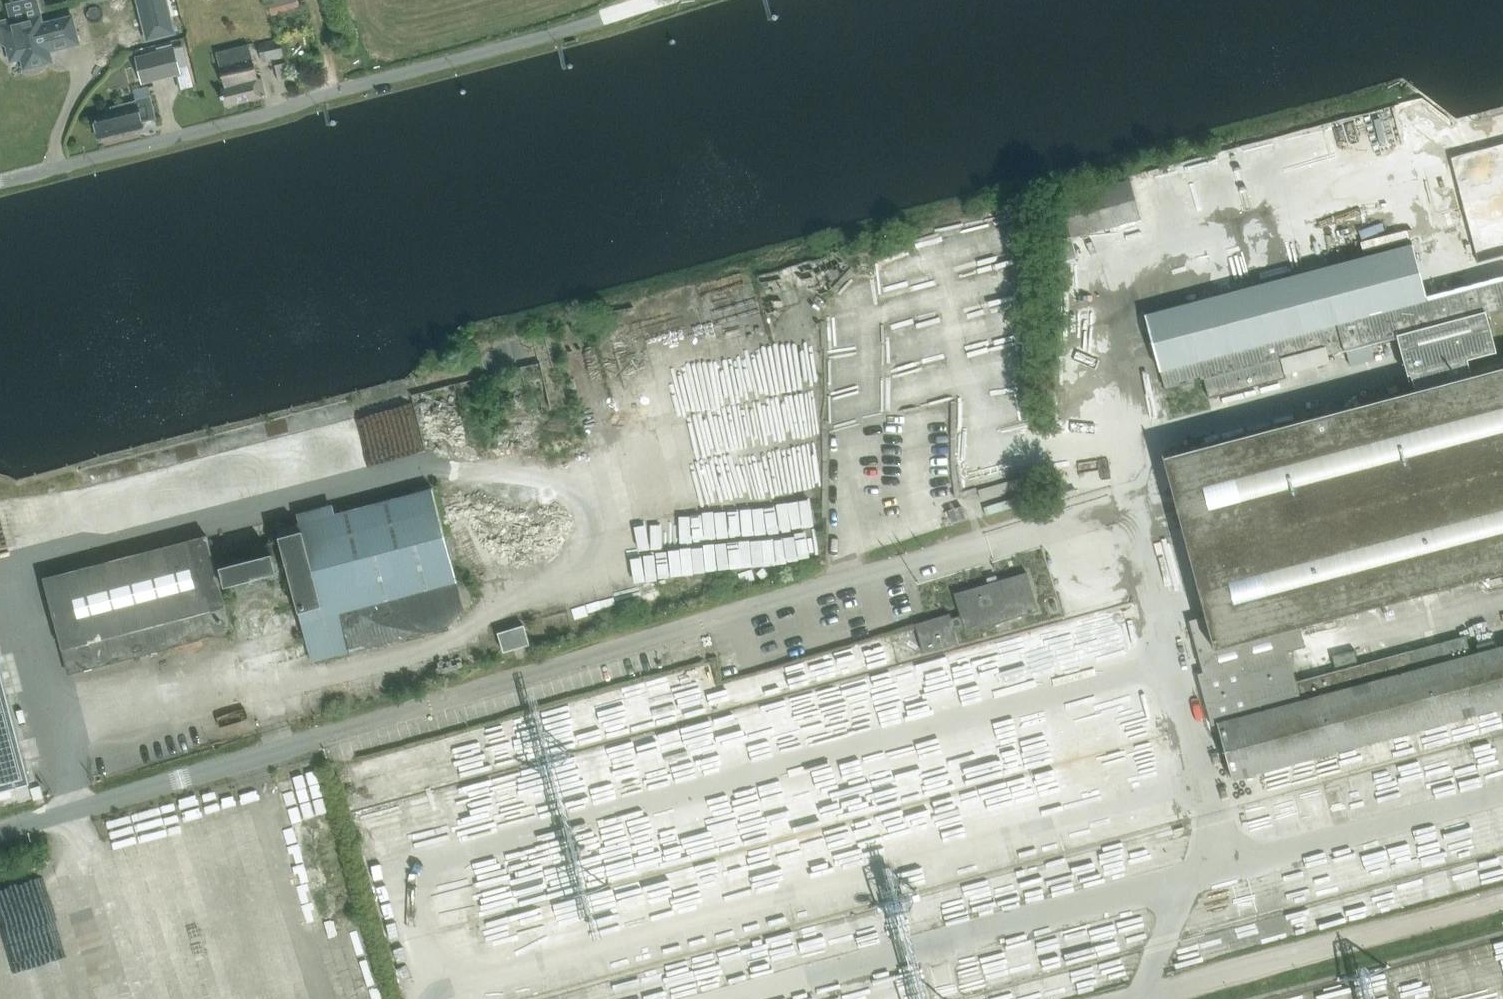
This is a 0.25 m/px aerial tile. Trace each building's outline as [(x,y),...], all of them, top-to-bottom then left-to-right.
[(143,24),(147,39),(175,33),(171,17),(166,0),(137,0),(143,24)] [(271,16),(300,9),(298,0),(267,0),(271,16)] [(1,42),(3,44),(6,45),(10,61),(21,58),(24,69),(44,64),(52,62),(49,51),(79,44),(72,16),(42,23),(40,15),(14,22),(12,20),(9,19),(0,21),(0,22),(0,36),(1,42)] [(263,61),(285,55),(281,40),(259,46),(263,61)] [(266,98),(261,79),(258,80),(250,47),(219,54),(227,87),(223,88),(228,107),(266,98)] [(173,48),(135,59),(142,82),(179,71),(173,48)] [(291,78),(288,64),(276,66),(279,81),(291,78)] [(111,107),(113,113),(94,118),(100,139),(144,127),(143,123),(157,119),(152,101),(151,95),(136,99),(137,100),(111,107)] [(1144,216),(1134,178),(1065,197),(1067,206),(1045,212),(1041,214),(1047,236),(1048,242),(1072,236),(1075,235),(1144,216)] [(1497,647),(1494,638),(1478,643),(1481,652),(1473,654),(1468,635),(1298,680),(1290,650),(1306,646),(1301,625),(1502,572),(1502,364),(1473,372),(1468,356),(1497,348),(1487,309),(1502,305),(1502,272),(1426,292),(1414,244),(1175,308),(1147,315),(1167,389),(1175,386),(1205,378),(1210,398),(1286,377),(1281,358),(1326,346),(1329,355),(1345,350),(1349,366),(1374,359),(1370,344),(1396,336),(1407,374),(1410,373),(1414,389),(1175,450),(1163,453),(1206,615),(1190,620),(1199,653),(1204,652),(1209,670),(1198,673),(1207,706),(1212,725),(1218,723),(1232,778),(1287,763),(1289,768),(1315,761),(1314,756),(1500,706),(1502,705),(1502,645),(1497,647)] [(207,536),(44,579),(69,673),(232,630),(222,591),(289,574),(307,643),(237,661),(242,679),(447,625),(473,600),(468,579),(458,581),(433,488),(335,513),(332,504),(297,514),(299,523),(277,529),(283,552),(216,569),(207,536)] [(952,522),(966,518),(962,506),(948,510),(952,522)] [(951,619),(950,614),(915,624),(923,653),(958,643),(954,630),(964,627),(966,633),(1038,612),(1027,574),(955,594),(961,616),(951,619)] [(506,650),(529,643),(523,626),(500,633),(506,650)] [(32,782),(0,662),(0,791),(32,782)]
